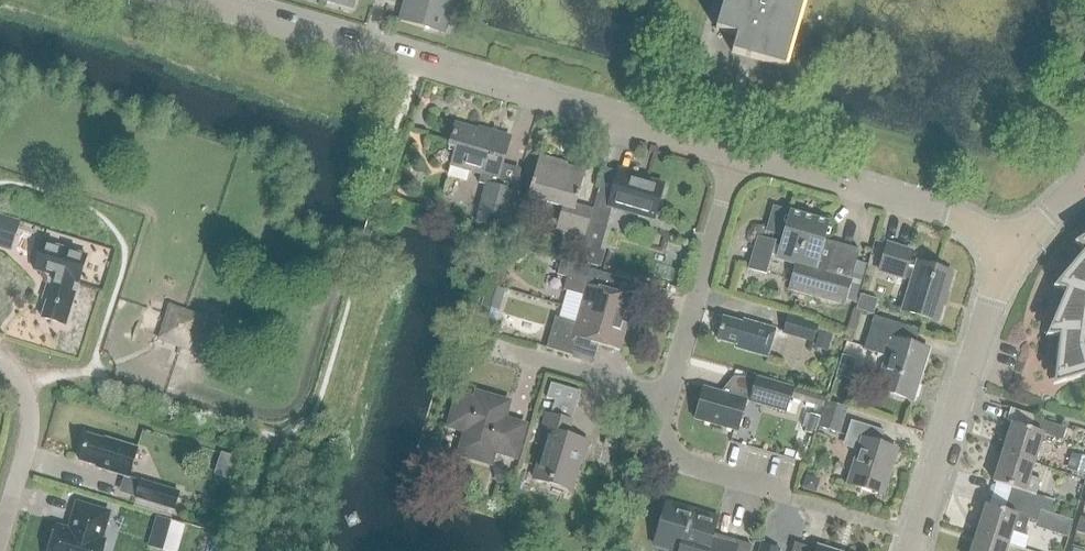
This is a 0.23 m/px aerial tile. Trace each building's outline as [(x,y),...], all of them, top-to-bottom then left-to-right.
[(451,4),(437,0),(406,0),(399,21),(442,33),(451,4)] [(715,29),(736,35),(731,52),(784,67),(803,0),(723,0),(715,29)] [(485,225),(500,229),(503,217),(506,218),(514,191),(494,186),(508,137),(478,129),(478,131),(455,124),(448,146),(456,148),(448,176),(465,181),(469,169),(488,175),(478,211),(488,213),(485,225)] [(555,228),(584,237),(591,210),(575,206),(584,172),(566,167),(567,164),(538,156),(527,197),(561,207),(555,228)] [(653,218),(663,185),(636,177),(637,175),(617,169),(612,189),(599,186),(588,224),(605,229),(611,206),(653,218)] [(788,289),(843,304),(859,250),(823,239),(828,222),(790,211),(779,246),(773,245),(774,242),(757,238),(748,269),(765,273),(770,255),(777,256),(776,259),(795,264),(788,289)] [(14,240),(19,224),(0,218),(0,236),(14,240)] [(41,317),(65,324),(86,255),(42,242),(33,270),(49,275),(42,299),(46,300),(41,317)] [(878,270),(902,278),(911,251),(887,244),(878,270)] [(1064,274),(1065,276),(1065,275),(1071,278),(1052,320),(1054,321),(1060,322),(1054,368),(1056,368),(1062,367),(1065,380),(1064,380),(1065,382),(1084,375),(1084,250),(1064,274)] [(583,296),(579,310),(621,322),(629,297),(587,285),(588,282),(583,281),(587,268),(560,261),(556,274),(566,277),(563,290),(583,296)] [(902,310),(936,321),(951,273),(917,262),(902,310)] [(862,306),(876,312),(881,299),(867,293),(862,306)] [(621,322),(579,310),(575,323),(554,316),(545,348),(572,356),(576,343),(589,347),(591,342),(619,350),(626,323),(621,322)] [(170,313),(163,333),(183,340),(190,320),(170,313)] [(782,332),(812,341),(817,324),(787,315),(782,332)] [(875,389),(912,401),(928,349),(914,345),(919,330),(873,316),(863,349),(886,356),(875,389)] [(735,347),(767,356),(774,329),(742,320),(741,323),(722,318),(717,339),(736,344),(735,347)] [(749,400),(784,410),(791,386),(756,376),(749,400)] [(550,383),(545,398),(575,407),(579,392),(550,383)] [(694,419),(736,431),(745,399),(703,387),(694,419)] [(792,399),(821,408),(825,397),(795,389),(792,399)] [(514,457),(524,425),(502,419),(507,402),(476,393),(474,399),(457,394),(450,418),(467,423),(458,454),(489,464),(493,451),(514,457)] [(817,425),(838,433),(848,408),(825,401),(817,425)] [(583,456),(588,442),(567,436),(571,421),(545,413),(540,432),(547,434),(533,480),(548,484),(549,481),(571,487),(580,455),(583,456)] [(804,433),(813,435),(819,417),(810,414),(804,433)] [(1011,423),(1002,452),(1033,462),(1042,433),(1062,439),(1066,427),(1034,417),(1030,429),(1011,423)] [(846,484),(882,495),(896,449),(879,444),(884,431),(850,421),(844,438),(860,443),(846,484)] [(79,460),(96,465),(95,467),(127,477),(136,448),(104,438),(103,440),(87,435),(79,460)] [(1011,487),(1007,499),(1040,509),(1043,497),(1024,491),(1033,462),(1002,452),(993,481),(1011,487)] [(140,480),(135,497),(173,509),(178,492),(140,480)] [(985,504),(976,533),(1007,543),(1007,544),(1019,548),(1028,518),(1036,521),(1040,509),(1007,499),(1004,510),(985,504)] [(104,541),(100,539),(108,512),(76,503),(68,530),(56,526),(51,543),(47,546),(46,550),(101,550),(104,541)] [(750,545),(712,534),(717,518),(665,503),(653,545),(674,550),(748,550),(750,545)] [(1046,512),(1042,524),(1073,532),(1077,520),(1046,512)] [(1074,530),(1084,534),(1084,518),(1078,516),(1074,530)] [(174,521),(158,517),(154,533),(171,537),(174,521)] [(1007,544),(1007,543),(976,533),(970,550),(1005,550),(1007,544)]
